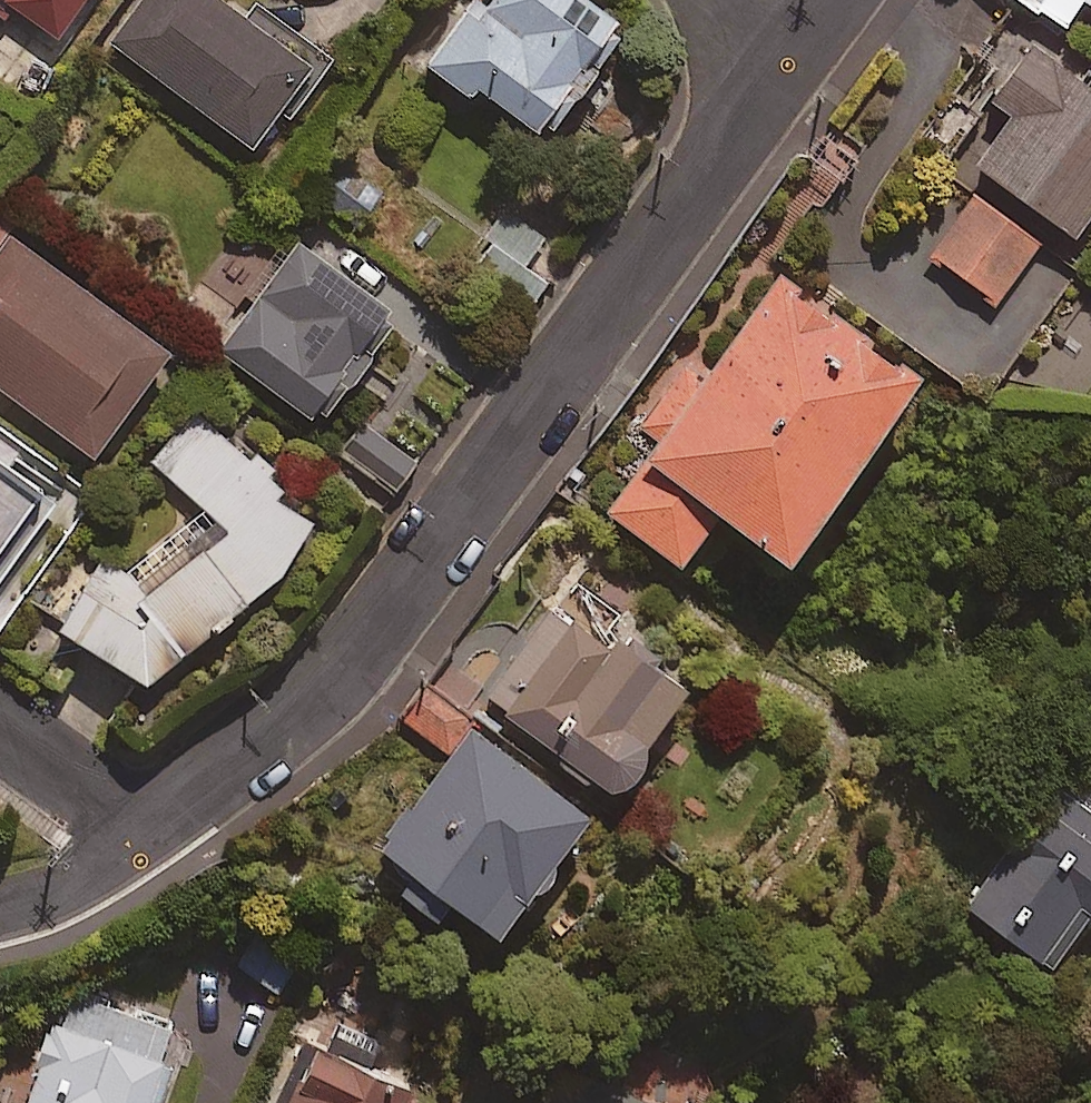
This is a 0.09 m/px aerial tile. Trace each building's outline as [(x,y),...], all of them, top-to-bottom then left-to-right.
[(57,48),(92,0),(0,0),(0,7),(57,48)] [(254,160),(284,122),(291,128),(334,71),(254,9),(241,25),(209,0),(147,0),(110,48),(254,160)] [(471,115),(477,108),(547,159),(606,78),(597,72),(627,31),(584,0),(495,0),(490,7),(481,0),(478,0),(421,79),(471,115)] [(1065,43),(1083,17),(1090,22),(1090,0),(1001,0),(1065,43)] [(960,175),(1075,260),(1090,237),(1090,95),(1032,52),(990,108),(1003,117),(960,175)] [(385,200),(340,170),(311,212),(356,243),(385,200)] [(1038,249),(972,201),(929,261),(996,308),(1038,249)] [(547,234),(510,210),(470,273),(531,312),(548,285),(524,270),(547,234)] [(168,370),(4,244),(16,227),(0,214),(0,397),(92,468),(168,370)] [(333,422),(401,329),(299,255),(218,366),(311,434),(324,415),(333,422)] [(923,400),(774,294),(723,365),(696,346),(639,426),(660,442),(605,519),(681,572),(709,533),(789,589),(923,400)] [(146,469),(208,510),(123,579),(106,567),(56,641),(147,701),(278,588),(311,528),(273,506),(286,487),(180,417),(146,469)] [(416,467),(363,429),(346,453),(399,490),(416,467)] [(64,513),(0,465),(0,598),(64,513)] [(685,711),(552,612),(477,713),(619,818),(646,781),(637,775),(685,711)] [(590,843),(469,746),(368,870),(405,900),(398,909),(433,938),(445,924),(494,964),(590,843)] [(1055,804),(1008,868),(1043,894),(1000,952),(1048,988),(1090,930),(1090,830),(1055,804)] [(246,946),(230,968),(280,1005),(296,983),(246,946)] [(97,996),(82,1048),(47,1038),(28,1102),(160,1102),(168,1075),(158,1072),(173,1018),(97,996)] [(330,1057),(302,1044),(272,1102),(417,1102),(419,1099),(373,1076),(385,1052),(343,1031),(330,1057)] [(545,1092),(542,1102),(577,1102),(545,1092)]
